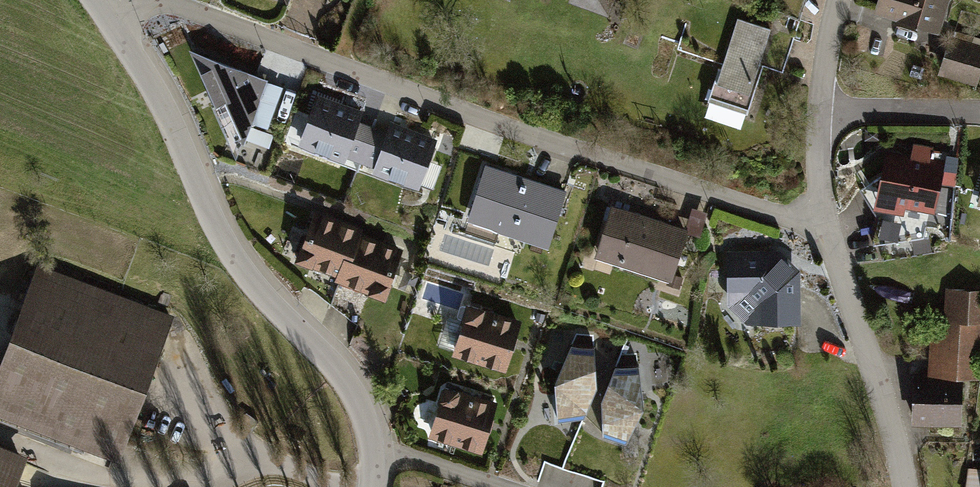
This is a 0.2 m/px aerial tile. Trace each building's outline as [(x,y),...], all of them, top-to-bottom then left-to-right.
[(607,19),(614,0),(574,0),(572,6),(607,19)] [(950,0),(883,0),(879,14),(941,32),(950,0)] [(775,34),(738,23),(718,89),(755,100),(775,34)] [(955,42),(944,79),(979,90),(979,49),(955,42)] [(268,89),(270,84),(191,55),(215,113),(227,107),(246,146),(240,170),(266,179),(279,141),(269,136),(284,94),(268,89)] [(370,115),(318,96),(298,151),(421,195),(442,138),(393,120),(388,136),(365,128),(370,115)] [(949,163),(887,152),(877,209),(938,220),(949,163)] [(567,192),(488,168),(469,228),(549,252),(567,192)] [(692,233),(612,209),(596,261),(676,285),(692,233)] [(387,302),(403,253),(364,241),(367,231),(317,215),(300,267),(340,280),(338,287),(387,302)] [(784,253),(727,254),(729,294),(749,295),(762,306),(764,329),(808,328),(805,274),(784,253)] [(39,270),(0,376),(0,417),(125,463),(178,321),(39,270)] [(930,379),(965,381),(979,381),(979,296),(945,294),(944,323),(933,323),(930,373),(930,379)] [(526,322),(469,305),(452,362),(510,379),(526,322)] [(452,308),(445,340),(457,343),(463,311),(452,308)] [(595,351),(571,351),(553,384),(559,424),(586,417),(605,440),(626,447),(648,409),(641,369),(618,369),(605,405),(595,351)] [(930,379),(930,373),(915,373),(913,425),(962,428),(965,381),(930,379)] [(503,404),(448,387),(430,441),(485,459),(503,404)] [(0,449),(0,486),(20,486),(30,461),(0,449)]
